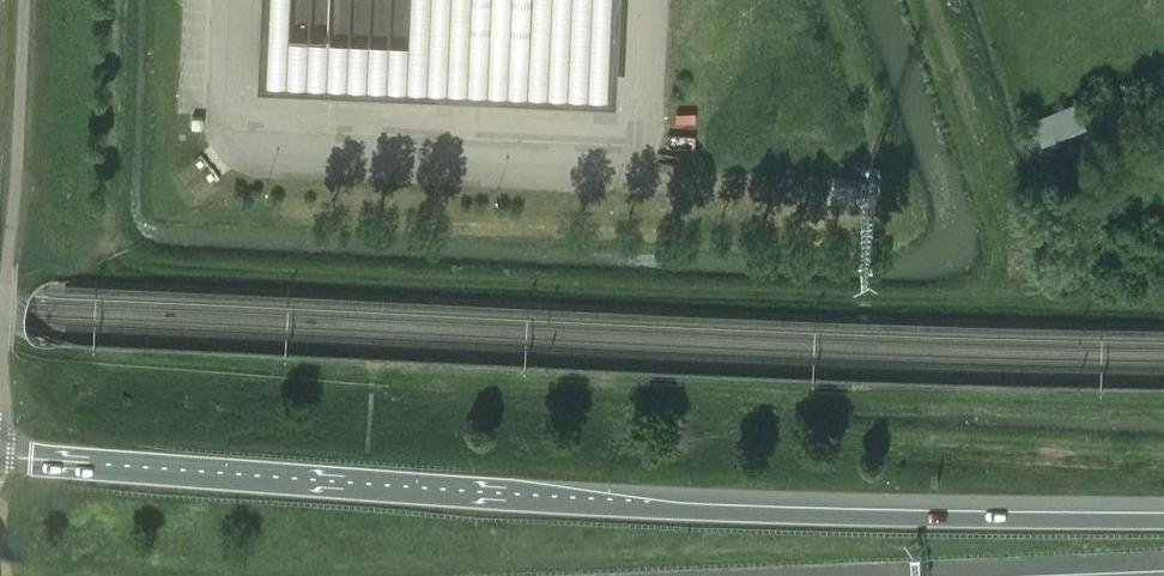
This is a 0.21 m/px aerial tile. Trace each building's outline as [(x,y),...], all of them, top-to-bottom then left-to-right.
[(435,0),(280,0),(278,38),(433,44),(435,0)] [(1066,103),(1027,119),(1036,142),(1075,126),(1066,103)]
